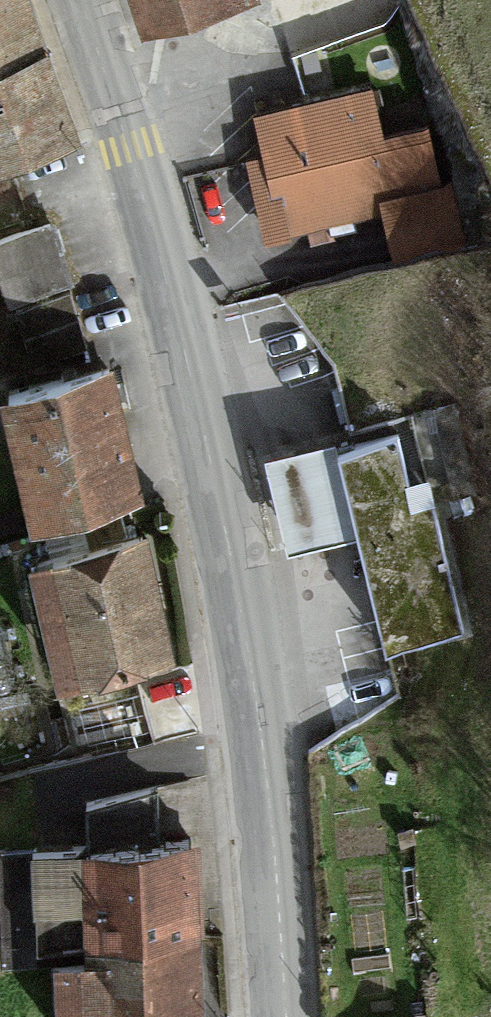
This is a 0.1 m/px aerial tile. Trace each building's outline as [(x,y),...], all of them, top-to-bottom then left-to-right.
[(27,0),(0,0),(0,171),(79,142),(27,0)] [(149,27),(231,0),(140,0),(149,27)] [(366,98),(253,121),(275,231),(388,209),(366,98)] [(0,250),(0,265),(9,303),(84,284),(71,232),(0,250)] [(123,378),(14,401),(41,530),(151,507),(123,378)] [(407,442),(348,457),(368,536),(394,639),(453,625),(407,442)] [(298,553),(368,536),(348,457),(345,446),(275,463),(298,553)] [(142,544),(43,569),(74,690),(173,665),(142,544)] [(197,857),(99,859),(102,974),(72,975),(73,1016),(201,1016),(197,857)] [(72,863),(41,864),(43,946),(74,946),(72,863)]
